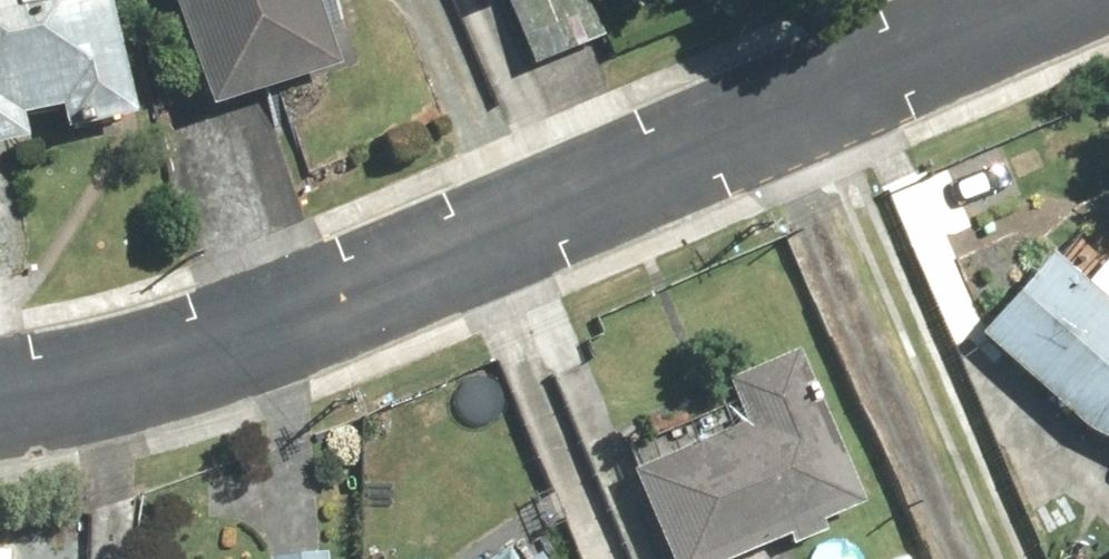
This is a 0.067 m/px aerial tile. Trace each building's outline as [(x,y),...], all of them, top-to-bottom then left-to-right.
[(23,150),(17,124),(62,113),(68,139),(140,122),(111,0),(0,0),(0,155),(23,150)] [(207,111),(368,63),(350,0),(174,0),(207,111)] [(532,72),(607,43),(590,0),(503,0),(532,72)] [(1056,253),(976,336),(1085,433),(1108,445),(1108,307),(1056,253)] [(864,505),(798,354),(725,385),(741,422),(632,469),(671,558),(739,558),(864,505)] [(520,535),(486,558),(537,558),(520,535)] [(324,546),(274,544),(273,558),(324,558),(324,546)]
